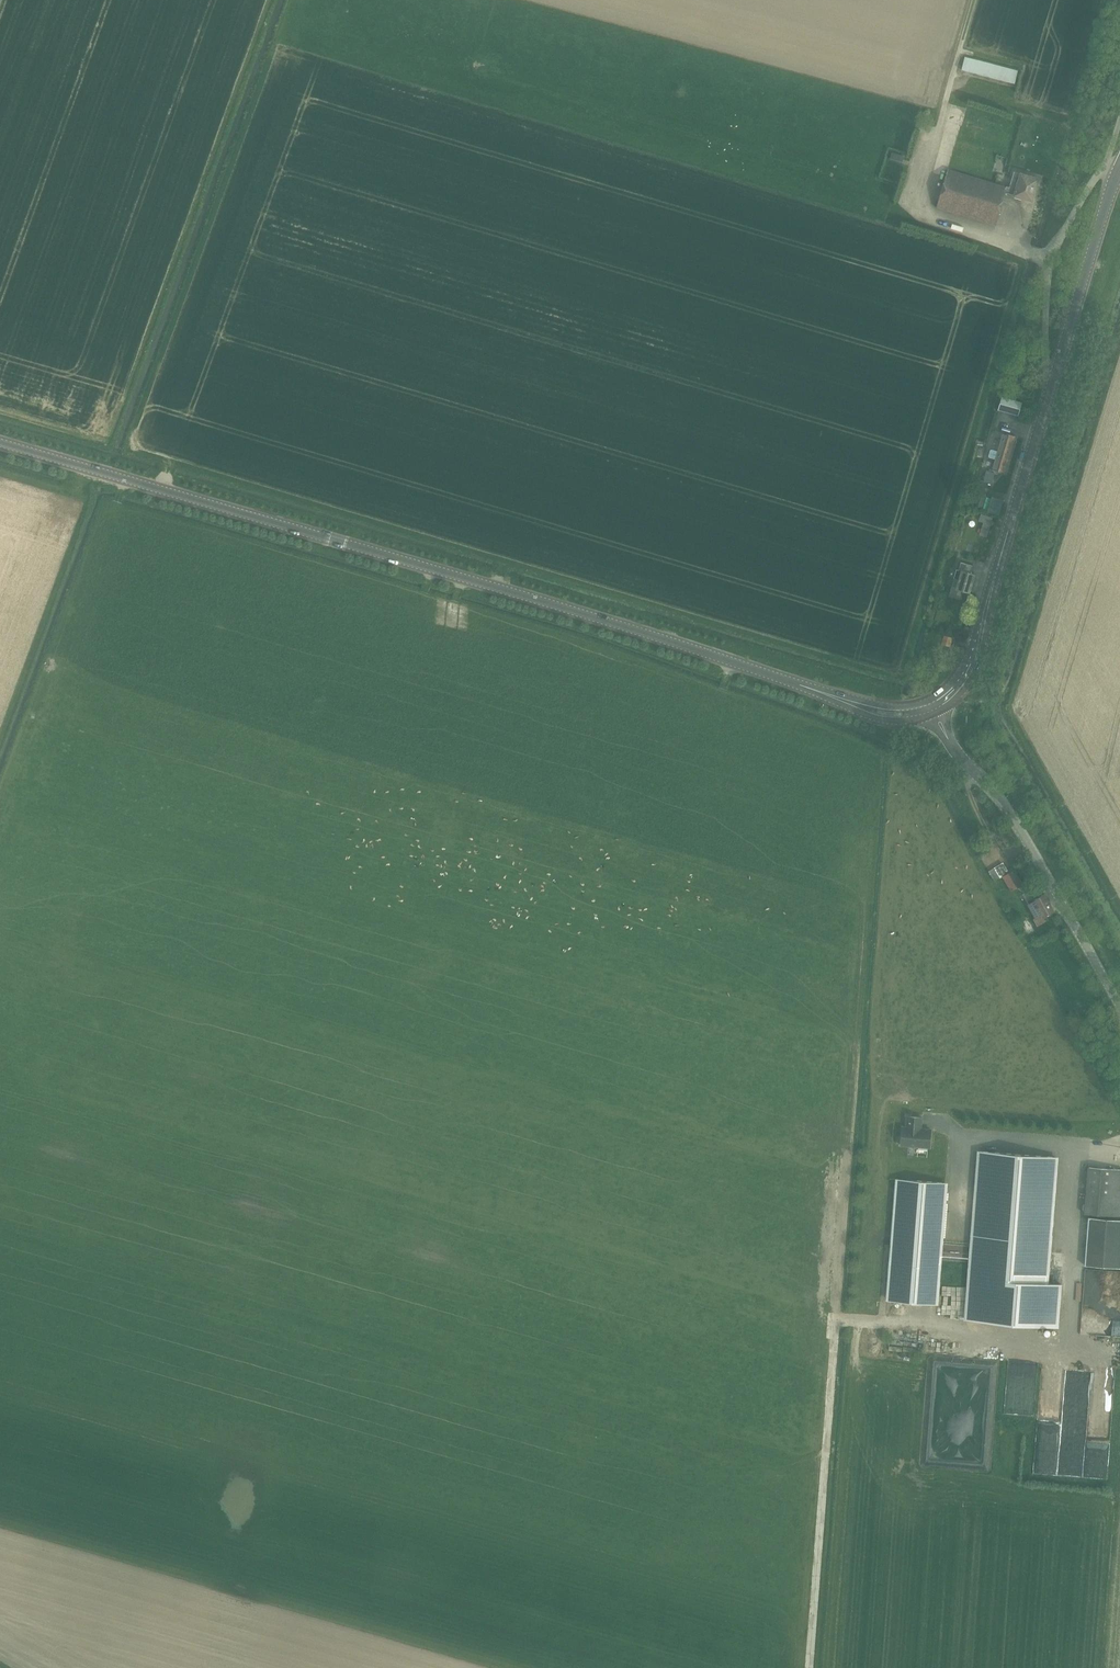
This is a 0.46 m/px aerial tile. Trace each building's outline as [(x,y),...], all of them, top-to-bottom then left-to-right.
[(1018,71),(965,57),(962,70),(1015,84),(1018,71)] [(892,153),(890,159),(902,163),(903,160),(904,156),(892,153)] [(1032,200),(1033,198),(1034,199),(1036,193),(1035,192),(1038,179),(1036,179),(1037,177),(1031,175),(1030,177),(1015,173),(1011,188),(995,183),(948,169),(937,207),(997,225),(1006,193),(1032,200)] [(1002,395),(998,409),(1019,415),(1023,401),(1002,395)] [(990,450),(988,456),(989,457),(995,459),(992,469),(991,472),(990,477),(993,478),(996,479),(1002,472),(1004,473),(1010,454),(1015,437),(1003,433),(998,450),(998,451),(991,449),(990,450)] [(986,470),(983,481),(991,483),(992,483),(993,478),(990,477),(991,472),(986,470)] [(986,494),(979,492),(975,506),(982,508),(986,494)] [(992,496),(987,512),(999,515),(1004,500),(992,496)] [(986,515),(984,523),(990,525),(993,518),(986,515)] [(962,571),(959,580),(955,578),(950,595),(961,599),(963,591),(969,592),(974,575),(970,574),(972,566),(961,562),(958,570),(962,571)] [(942,644),(949,646),(950,644),(952,638),(945,635),(942,644)] [(994,868),(989,871),(995,881),(1000,878),(994,868)] [(1003,877),(1012,892),(1023,885),(1014,870),(1003,877)] [(1028,905),(1035,918),(1033,920),(1037,926),(1046,922),(1043,917),(1055,911),(1046,894),(1035,900),(1035,901),(1028,905)] [(902,1126),(900,1146),(930,1148),(932,1128),(922,1128),(923,1117),(907,1115),(906,1126),(902,1126)] [(978,1151),(964,1320),(1059,1327),(1062,1284),(1049,1283),(1059,1157),(978,1151)] [(1088,1167),(1084,1214),(1119,1217),(1119,1213),(1119,1169),(1088,1167)] [(896,1179),(886,1300),(939,1304),(948,1183),(896,1179)] [(1085,1265),(1119,1268),(1119,1220),(1088,1217),(1085,1265)]
